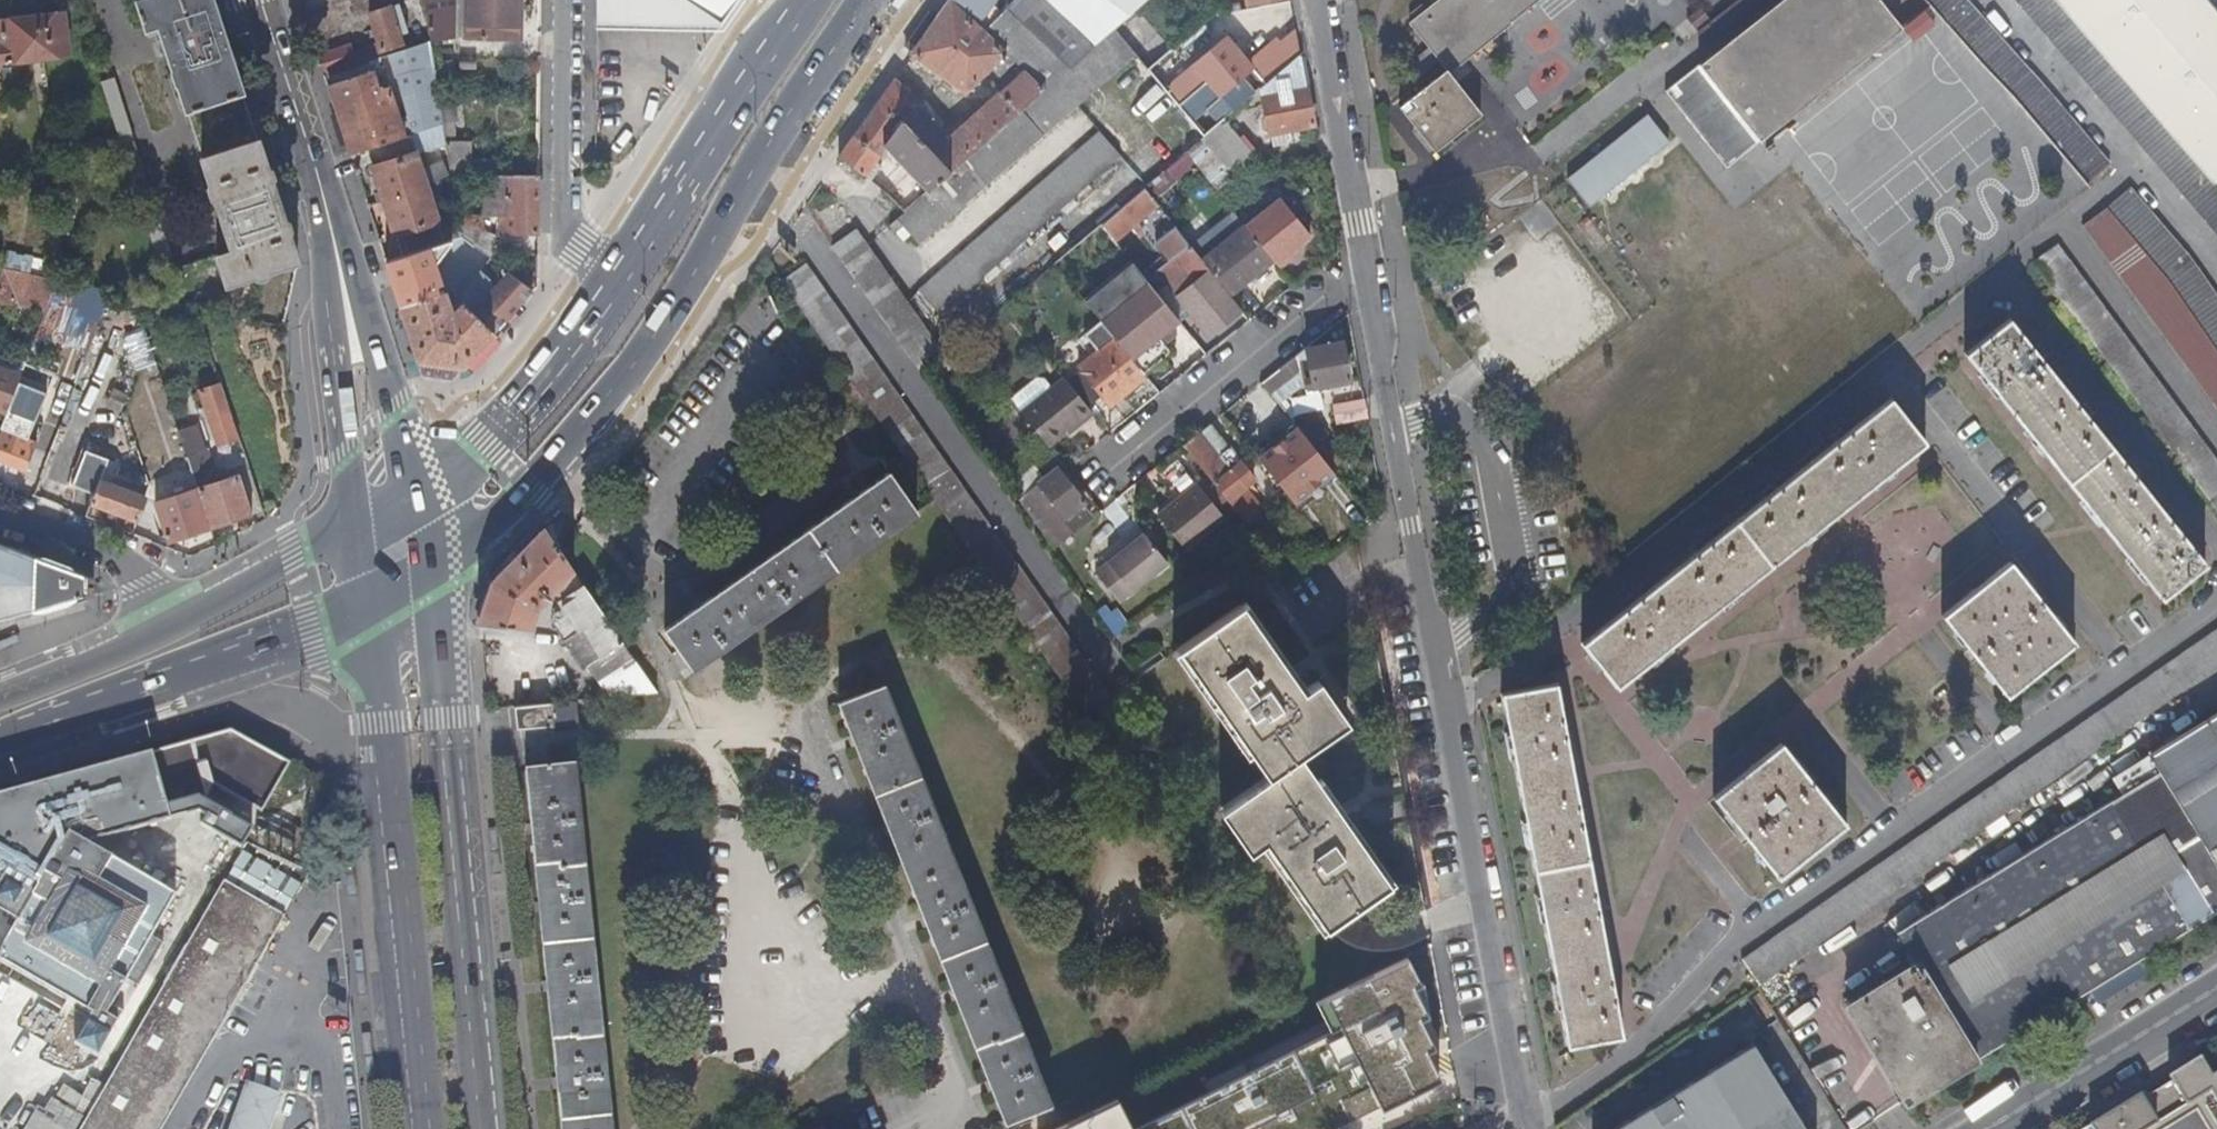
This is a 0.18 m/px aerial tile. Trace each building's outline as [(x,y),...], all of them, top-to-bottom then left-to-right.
[(208,0),(133,0),(119,4),(130,34),(153,27),(182,112),(239,94),(208,0)] [(517,0),(466,0),(466,35),(517,35),(517,0)] [(594,22),(718,25),(735,0),(595,0),(594,22)] [(910,50),(962,92),(977,78),(981,81),(985,77),(982,73),(1003,52),(981,31),(973,25),(946,0),(945,0),(910,50)] [(973,25),(992,0),(946,0),(973,25)] [(1091,47),(1041,0),(1010,0),(981,31),(1003,52),(1021,67),(1043,88),(1049,83),(1091,47)] [(1145,0),(1041,0),(1091,47),(1122,19),(1145,0)] [(1431,147),(1478,109),(1450,74),(1514,23),(1511,19),(1534,0),(1431,0),(1406,20),(1443,66),(1396,103),(1431,147)] [(1872,0),(1772,0),(1692,64),(1752,141),(1893,27),(1872,0)] [(2044,137),(2085,185),(2110,162),(2070,119),(1965,0),(1919,0),(1995,81),(2044,137)] [(2179,190),(2216,234),(2216,194),(2210,185),(2050,0),(2013,0),(2179,190)] [(2210,185),(2216,179),(2216,13),(2206,0),(2050,0),(2210,185)] [(406,29),(397,3),(367,12),(380,49),(401,43),(397,32),(406,29)] [(1217,15),(1221,14),(1211,3),(1191,20),(1195,25),(1212,11),(1217,15)] [(1223,18),(1221,14),(1217,15),(1212,11),(1195,25),(1203,35),(1223,18)] [(58,15),(0,22),(0,65),(65,56),(58,15)] [(1297,53),(1292,27),(1248,67),(1222,37),(1172,79),(1211,126),(1256,88),(1297,53)] [(416,44),(429,40),(427,28),(412,33),(416,44)] [(369,70),(326,84),(348,153),(365,148),(378,144),(376,137),(399,130),(402,137),(407,135),(442,123),(431,51),(429,40),(416,44),(375,57),(379,67),(385,86),(376,89),(369,70)] [(349,44),(316,55),(321,72),(354,60),(349,44)] [(1310,124),(1297,53),(1256,88),(1266,132),(1310,124)] [(375,57),(322,74),(326,84),(369,70),(379,67),(375,57)] [(891,78),(851,135),(875,152),(898,120),(949,170),(960,161),(1043,88),(1021,67),(947,135),(891,78)] [(1211,126),(1172,79),(1159,89),(1198,137),(1211,126)] [(110,80),(98,83),(160,272),(173,267),(110,80)] [(1072,110),(1049,83),(1043,88),(960,161),(984,188),(1072,110)] [(1564,177),(1586,207),(1670,147),(1648,116),(1564,177)] [(851,135),(835,156),(860,173),(871,157),(879,164),(890,152),(906,168),(882,191),(882,192),(881,193),(900,213),(924,192),(949,170),(898,120),(875,152),(851,135)] [(378,144),(365,148),(382,201),(424,187),(407,135),(402,137),(378,144)] [(1118,163),(1096,137),(938,273),(960,299),(1118,163)] [(294,260),(254,138),(196,157),(227,249),(212,255),(222,284),(293,260),(294,260)] [(468,173),(470,143),(448,141),(446,172),(468,173)] [(871,157),(860,173),(882,191),(906,168),(890,152),(879,164),(871,157)] [(503,231),(537,232),(538,174),(487,174),(488,221),(503,221),(503,231)] [(2104,207),(2167,280),(2216,352),(2216,298),(2188,256),(2128,186),(2104,207)] [(424,187),(382,201),(400,255),(439,242),(442,241),(424,187)] [(1098,221),(1112,241),(1159,206),(1145,187),(1098,221)] [(924,192),(900,213),(892,220),(915,247),(948,219),(924,192)] [(1268,260),(1275,269),(1289,258),(1286,253),(1307,237),(1276,199),(1241,225),(1268,260)] [(2167,280),(2104,207),(2080,224),(2138,303),(2167,280)] [(471,245),(487,257),(495,234),(457,222),(459,236),(471,245)] [(1268,260),(1241,225),(1197,261),(1225,296),(1268,260)] [(914,370),(940,352),(855,231),(830,250),(914,370)] [(461,259),(471,245),(459,236),(442,241),(439,242),(461,259)] [(2030,260),(2090,342),(2114,323),(2055,242),(2030,260)] [(1197,261),(1186,246),(1166,263),(1186,288),(1174,296),(1206,337),(1237,310),(1225,296),(1197,261)] [(4,257),(3,271),(28,273),(29,259),(4,257)] [(780,282),(1083,714),(1106,696),(895,400),(800,267),(780,282)] [(89,354),(104,293),(63,283),(62,285),(0,269),(0,310),(43,321),(47,302),(61,306),(52,345),(89,354)] [(461,365),(492,331),(471,311),(461,301),(452,312),(449,310),(441,284),(432,286),(426,270),(391,282),(416,359),(461,365)] [(508,272),(499,281),(522,298),(531,288),(508,272)] [(2138,303),(2216,410),(2216,352),(2167,280),(2138,303)] [(499,281),(471,311),(492,331),(522,298),(499,281)] [(1129,360),(1174,320),(1145,283),(1098,322),(1129,360)] [(1964,354),(2007,408),(2050,374),(2006,319),(1964,354)] [(1107,407),(1143,377),(1129,360),(1098,322),(1082,336),(1094,352),(1075,368),(1076,371),(1064,381),(1085,409),(1099,398),(1107,407)] [(2090,342),(2216,516),(2216,465),(2114,323),(2090,342)] [(130,372),(154,363),(141,328),(118,337),(130,372)] [(1300,348),(1292,354),(1300,362),(1306,361),(1311,387),(1347,381),(1339,342),(1300,348)] [(1282,363),(1257,383),(1263,389),(1269,384),(1274,388),(1290,375),(1282,363)] [(2,413),(16,377),(0,370),(0,412),(2,413)] [(2050,374),(2007,408),(2158,599),(2201,566),(2050,374)] [(1077,425),(1090,414),(1085,409),(1064,381),(1054,389),(1022,417),(1046,447),(1074,422),(1077,425)] [(237,435),(219,383),(197,391),(215,442),(237,435)] [(1334,420),(1365,415),(1361,398),(1332,404),(1334,420)] [(1924,441),(1890,398),(1581,644),(1615,687),(1924,441)] [(0,419),(0,462),(22,471),(29,450),(21,447),(24,439),(17,436),(22,422),(2,415),(0,419)] [(1316,415),(1302,423),(1315,443),(1328,435),(1316,415)] [(1254,453),(1292,502),(1333,470),(1295,421),(1254,453)] [(195,487),(208,524),(249,510),(237,474),(217,480),(205,448),(202,448),(194,423),(175,429),(195,487)] [(1196,432),(1181,444),(1223,497),(1239,484),(1228,471),(1219,460),(1196,432)] [(70,490),(132,513),(140,490),(133,487),(136,480),(110,471),(106,476),(97,473),(103,455),(85,449),(70,490)] [(1219,460),(1228,471),(1234,466),(1225,456),(1219,460)] [(1051,548),(1089,516),(1080,504),(1083,502),(1054,468),(1017,498),(1051,548)] [(915,511),(886,470),(659,629),(686,669),(915,511)] [(1221,520),(1192,484),(1154,515),(1182,549),(1221,520)] [(165,539),(208,524),(195,487),(153,501),(165,539)] [(1242,492),(1227,504),(1239,517),(1252,506),(1242,492)] [(490,576),(475,620),(527,626),(534,608),(563,579),(571,589),(558,599),(559,606),(553,610),(546,622),(580,667),(583,664),(609,695),(652,692),(555,550),(539,530),(490,576)] [(1166,561),(1149,539),(1142,545),(1136,538),(1095,569),(1118,600),(1166,561)] [(0,544),(0,618),(44,606),(85,595),(86,577),(0,544)] [(2072,643),(2009,561),(1940,615),(2004,697),(2072,643)] [(1111,634),(1127,625),(1114,602),(1097,611),(1111,634)] [(1295,689),(1234,603),(1169,651),(1262,777),(1222,808),(1252,850),(1261,843),(1324,929),(1386,881),(1292,755),(1336,722),(1305,680),(1295,689)] [(1739,958),(1756,983),(1937,857),(2126,727),(2216,664),(2216,627),(1739,958)] [(836,703),(1003,1125),(1048,1106),(880,682),(836,703)] [(1499,693),(1519,799),(1567,760),(1553,683),(1499,693)] [(545,700),(548,722),(573,719),(572,698),(545,700)] [(511,703),(513,724),(548,722),(545,700),(511,703)] [(2144,756),(2146,760),(2216,874),(2216,711),(2144,756)] [(0,795),(0,893),(14,870),(43,887),(3,954),(98,1014),(80,1046),(98,1056),(118,1021),(110,1016),(181,893),(121,859),(119,835),(160,823),(221,857),(248,808),(260,813),(288,763),(228,730),(0,795)] [(1843,824),(1778,744),(1712,797),(1775,877),(1843,824)] [(1567,760),(1519,799),(1565,1045),(1578,1043),(1614,1016),(1615,1015),(1567,760)] [(2216,909),(2216,874),(2146,760),(2120,775),(2129,789),(1961,895),(2038,1019),(2216,909)] [(558,1128),(607,1128),(570,764),(521,769),(558,1128)] [(260,902),(222,879),(168,971),(158,965),(131,1009),(142,1016),(77,1128),(129,1128),(134,1121),(195,1016),(260,902)] [(1903,1102),(2038,1019),(1961,895),(1895,936),(1913,965),(1846,1007),(1903,1102)] [(260,902),(195,1016),(134,1121),(129,1128),(157,1128),(280,915),(260,902)] [(1362,998),(1159,1098),(1173,1128),(1247,1128),(1392,1058),(1362,998)] [(1614,1016),(1578,1043),(1619,1035),(1615,1015),(1614,1016)] [(1750,1042),(1606,1128),(1804,1128),(1750,1042)] [(2165,1075),(2182,1103),(2191,1098),(2211,1128),(2216,1128),(2216,1069),(2206,1075),(2195,1056),(2165,1075)] [(1857,1085),(1872,1117),(1898,1105),(1883,1073),(1857,1085)] [(248,1085),(232,1128),(273,1128),(285,1096),(248,1085)] [(2158,1118),(2141,1089),(2077,1128),(2140,1128),(2158,1118)]
